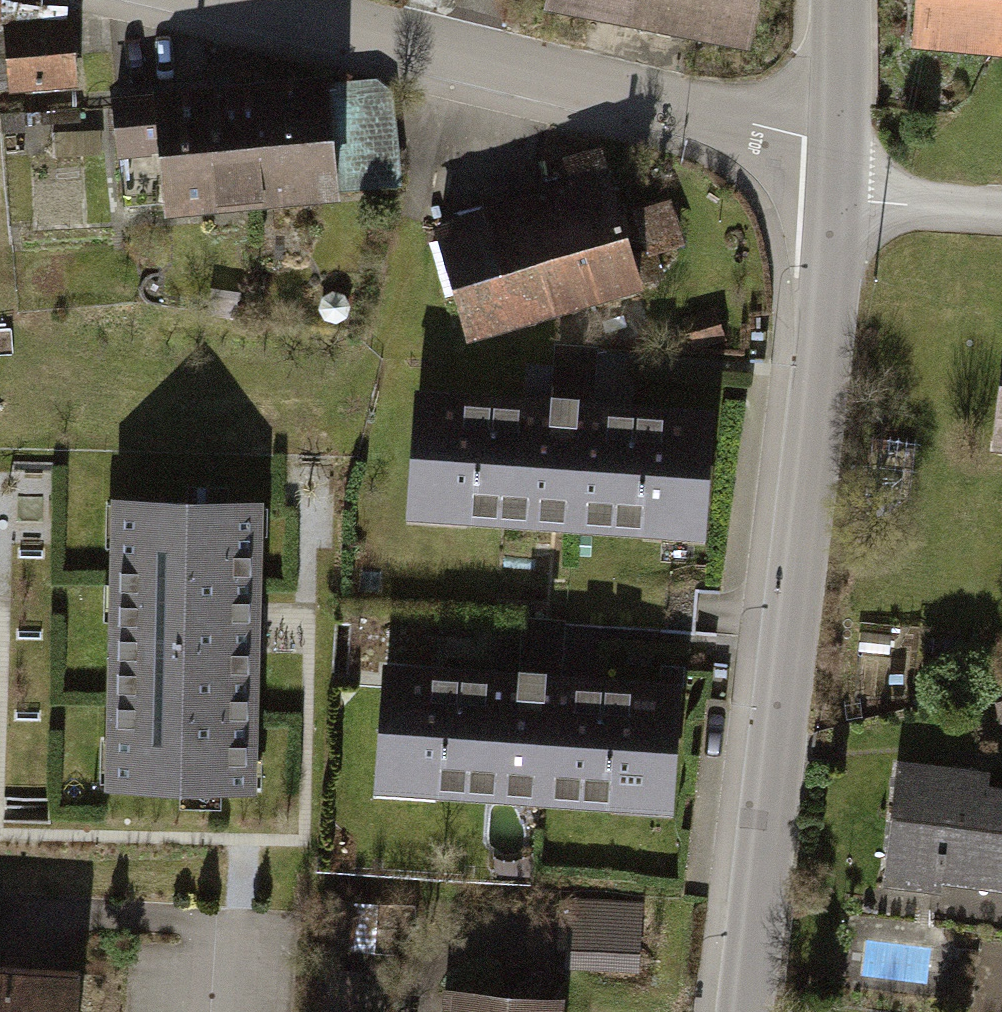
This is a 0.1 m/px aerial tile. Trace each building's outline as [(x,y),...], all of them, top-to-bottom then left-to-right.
[(762,34),(769,0),(603,0),(762,34)] [(926,25),(1001,33),(1001,0),(929,0),(926,25)] [(13,85),(91,81),(88,13),(9,17),(13,85)] [(256,150),(261,198),(396,186),(387,92),(372,81),(240,93),(246,150),(256,150)] [(175,204),(261,198),(256,150),(246,150),(240,93),(158,101),(157,97),(115,100),(126,204),(167,199),(167,209),(174,209),(175,204)] [(439,213),(474,322),(658,264),(654,251),(698,237),(682,186),(638,200),(616,132),(579,144),(586,166),(439,213)] [(418,385),(410,521),(720,539),(728,403),(418,385)] [(106,494),(103,789),(266,791),(269,496),(106,494)] [(394,650),(385,797),(684,815),(693,668),(394,650)] [(986,791),(988,776),(897,766),(885,870),(887,871),(886,885),(938,891),(934,926),(1001,934),(1001,792),(986,791)] [(576,896),(574,964),(649,966),(651,899),(576,896)] [(92,952),(0,947),(0,1011),(89,1011),(92,952)] [(458,976),(455,1011),(576,1011),(578,986),(458,976)]
